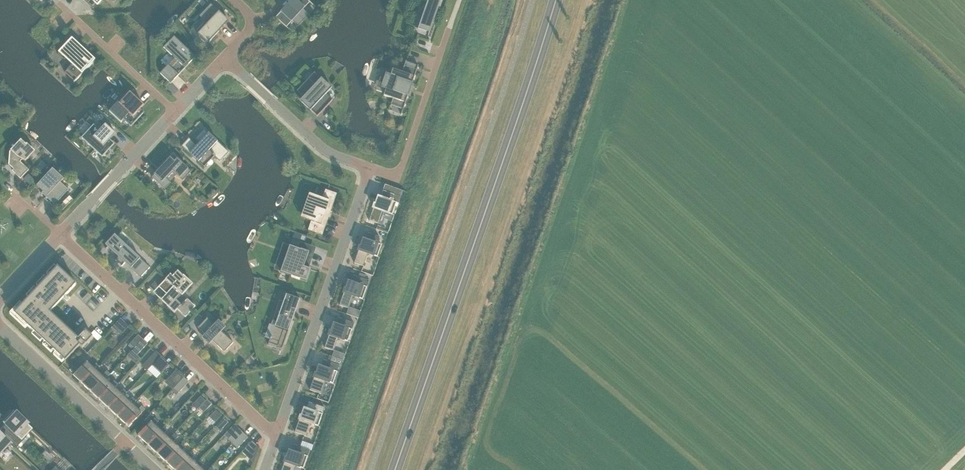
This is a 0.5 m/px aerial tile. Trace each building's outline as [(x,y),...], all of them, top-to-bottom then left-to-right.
[(93,9),(101,0),(83,0),(93,9)] [(307,0),(291,0),(275,18),(286,28),(310,2),(307,0)] [(441,0),(423,0),(423,1),(427,2),(419,25),(420,25),(418,29),(414,27),(413,28),(428,33),(428,36),(441,0)] [(215,35),(214,34),(227,20),(211,4),(199,16),(207,24),(197,34),(208,44),(216,35),(216,34),(215,35)] [(71,41),(72,39),(72,38),(58,53),(59,53),(58,55),(64,61),(65,59),(72,65),(65,73),(74,81),(73,82),(74,83),(83,73),(81,71),(85,67),(87,69),(95,60),(77,43),(76,44),(78,45),(76,46),(71,41)] [(161,74),(171,83),(179,75),(177,73),(183,66),(185,68),(194,58),(187,52),(188,51),(185,49),(180,44),(179,45),(176,42),(175,42),(173,39),(164,49),(168,52),(171,55),(173,53),(177,57),(168,66),(161,74)] [(404,106),(418,66),(406,61),(402,73),(393,70),(391,75),(383,72),(381,78),(380,78),(379,82),(377,88),(385,91),(384,96),(393,99),(390,106),(391,106),(392,102),(404,106)] [(321,78),(320,79),(314,73),(297,91),(303,97),(299,101),(310,111),(311,111),(317,117),(332,100),(326,94),(332,88),(321,78)] [(143,105),(130,92),(119,104),(118,103),(110,111),(109,112),(121,123),(122,122),(121,122),(123,119),(131,126),(144,112),(142,114),(139,111),(143,105)] [(116,134),(105,124),(104,126),(100,130),(94,124),(81,138),(102,157),(114,144),(110,140),(114,135),(116,134)] [(228,152),(204,129),(195,139),(201,144),(198,147),(189,138),(181,146),(204,168),(214,157),(219,162),(228,152)] [(26,144),(25,145),(20,140),(9,153),(8,165),(13,170),(12,172),(20,180),(29,170),(20,162),(22,161),(26,162),(35,152),(26,144)] [(179,161),(173,155),(167,161),(152,177),(165,190),(171,183),(166,178),(172,171),(183,181),(191,172),(179,160),(179,161)] [(69,190),(61,183),(64,179),(52,169),(36,187),(39,190),(40,189),(43,192),(41,194),(42,195),(44,193),(48,196),(45,199),(53,207),(68,191),(69,190)] [(322,235),(337,194),(325,190),(322,199),(309,194),(300,218),(311,221),(308,230),(322,235)] [(377,196),(369,221),(378,224),(383,211),(392,215),(396,202),(392,201),(394,195),(383,191),(380,197),(377,196)] [(121,232),(117,237),(115,235),(105,245),(107,247),(105,249),(106,249),(108,247),(118,257),(115,260),(116,261),(117,259),(122,264),(121,266),(122,266),(125,263),(142,279),(142,278),(141,277),(149,268),(117,237),(121,233),(121,232)] [(363,238),(354,263),(363,266),(368,254),(377,257),(381,245),(377,243),(379,237),(368,233),(366,239),(363,238)] [(300,250),(289,246),(280,273),(291,276),(291,277),(299,280),(299,279),(306,282),(310,270),(303,267),(309,253),(300,250)] [(77,284),(58,266),(47,277),(63,292),(63,293),(65,296),(77,284)] [(189,282),(178,271),(173,276),(170,274),(158,287),(166,294),(164,297),(170,302),(167,306),(174,313),(177,310),(185,318),(202,300),(194,292),(191,295),(183,287),(189,282)] [(348,280),(339,305),(349,309),(353,296),(362,299),(369,281),(353,275),(351,282),(348,280)] [(63,292),(47,277),(37,288),(53,303),(63,293),(63,292)] [(53,303),(37,288),(27,299),(43,314),(44,312),(45,312),(53,303)] [(268,345),(282,350),(300,300),(286,295),(283,302),(279,300),(271,324),(272,325),(272,323),(275,325),(268,345)] [(43,314),(27,299),(14,313),(32,330),(47,314),(45,312),(44,312),(43,314)] [(58,324),(47,314),(32,330),(43,340),(58,324)] [(117,331),(125,322),(121,318),(112,327),(117,331)] [(218,320),(214,325),(207,318),(198,327),(205,334),(201,338),(209,345),(213,341),(222,350),(222,349),(224,352),(226,349),(227,349),(233,342),(221,331),(225,327),(218,320)] [(333,323),(324,348),(334,351),(338,338),(348,342),(354,323),(338,318),(336,324),(333,323)] [(69,334),(58,324),(43,340),(54,350),(69,334)] [(76,341),(69,334),(54,350),(65,361),(80,345),(82,348),(93,337),(86,330),(76,341)] [(134,348),(143,339),(139,335),(130,344),(134,348)] [(137,355),(148,343),(143,339),(134,348),(132,350),(137,355)] [(161,374),(169,365),(160,357),(159,358),(155,355),(149,362),(152,365),(152,366),(161,374)] [(318,365),(309,390),(321,394),(325,381),(333,384),(339,366),(323,360),(321,366),(318,365)] [(93,367),(87,362),(74,376),(83,385),(96,371),(100,367),(96,364),(93,367)] [(107,371),(102,376),(96,371),(83,385),(92,393),(105,379),(110,374),(107,371)] [(183,377),(176,371),(170,377),(177,384),(183,377)] [(179,393),(189,382),(184,378),(174,388),(179,393)] [(114,381),(111,384),(105,379),(92,393),(101,402),(114,388),(118,384),(114,381)] [(123,389),(120,393),(114,388),(101,402),(110,410),(123,396),(127,392),(123,389)] [(132,398),(129,401),(123,396),(110,410),(119,419),(132,404),(136,401),(132,398)] [(200,396),(192,405),(197,409),(205,401),(200,396)] [(204,412),(210,405),(206,401),(200,408),(204,412)] [(303,407),(295,432),(306,436),(310,424),(318,426),(324,408),(309,402),(306,408),(303,407)] [(141,406),(138,410),(132,404),(119,419),(129,427),(141,414),(142,413),(141,413),(145,409),(141,406)] [(215,423),(222,415),(216,410),(209,417),(215,423)] [(22,440),(33,428),(14,411),(3,423),(22,440)] [(138,436),(147,445),(160,430),(155,425),(158,422),(155,418),(151,422),(150,423),(138,436)] [(228,422),(223,418),(215,427),(219,431),(228,422)] [(147,445),(156,453),(169,439),(164,434),(167,430),(164,427),(160,430),(147,445)] [(233,444),(243,433),(238,428),(228,439),(233,444)] [(243,433),(233,444),(238,448),(248,437),(243,433)] [(10,444),(0,434),(0,455),(10,444)] [(156,453),(165,462),(178,447),(173,442),(178,437),(174,434),(169,439),(156,453)] [(252,441),(242,452),(247,457),(256,446),(252,441)] [(174,469),(187,456),(182,451),(185,447),(182,444),(178,447),(165,462),(174,469)] [(281,469),(294,469),(295,466),(303,469),(310,450),(294,445),(292,451),(288,450),(281,469)] [(197,464),(191,459),(194,456),(191,452),(187,456),(174,469),(191,469),(197,464)] [(200,468),(203,464),(200,461),(197,464),(191,469),(203,469),(200,468)]
